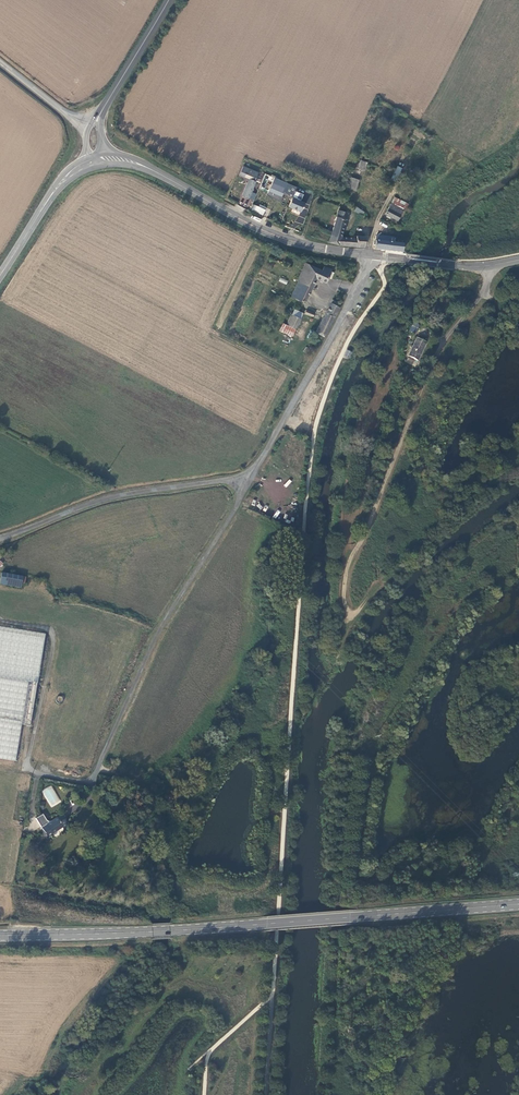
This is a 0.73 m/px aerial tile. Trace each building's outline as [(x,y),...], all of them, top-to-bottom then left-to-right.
[(359,166),(356,173),(360,176),(364,168),(359,166)] [(391,179),(396,182),(402,168),(397,166),(391,179)] [(242,174),(236,172),(233,179),(237,181),(238,180),(239,181),(239,182),(243,183),(236,200),(243,203),(250,186),(248,185),(251,177),(242,173),(242,174)] [(386,181),(381,178),(378,184),(383,187),(386,181)] [(348,180),(343,191),(350,195),(356,184),(348,180)] [(264,194),(273,197),(275,197),(276,195),(277,195),(285,201),(285,199),(286,199),(283,209),(295,214),(299,205),(294,203),(297,196),(288,193),(290,189),(269,181),(264,194)] [(356,207),(354,211),(363,215),(365,212),(356,207)] [(387,207),(381,216),(393,222),(398,212),(387,207)] [(246,213),(257,218),(260,212),(248,208),(246,213)] [(344,249),(361,251),(362,241),(353,241),(353,243),(337,240),(343,216),(334,213),(325,247),(332,249),(344,249)] [(373,240),(370,252),(396,255),(397,247),(388,247),(389,242),(373,240)] [(318,274),(303,267),(293,287),(295,287),(288,301),(296,304),(300,307),(313,282),(323,287),(325,282),(328,283),(331,277),(328,275),(329,273),(321,269),(318,274)] [(330,304),(312,335),(320,340),(335,312),(334,311),(336,307),(330,304)] [(300,316),(302,316),(310,320),(312,316),(306,313),(306,312),(305,310),(304,311),(302,311),(300,311),(300,312),(299,313),(300,315),(300,316)] [(299,317),(291,313),(288,318),(284,327),(279,326),(275,333),(288,340),(292,332),(299,317)] [(414,327),(409,325),(405,334),(411,337),(415,330),(415,329),(415,328),(414,327)] [(423,345),(412,340),(403,358),(414,363),(423,345)] [(286,487),(292,481),(289,479),(284,485),(286,487)] [(1,573),(0,579),(0,584),(19,587),(21,577),(1,573)] [(0,628),(0,759),(15,761),(21,725),(30,726),(43,634),(0,628)] [(69,768),(68,770),(69,773),(71,774),(73,775),(75,774),(76,772),(76,769),(75,767),(73,766),(71,767),(69,768)] [(38,815),(32,819),(43,837),(49,834),(48,833),(58,827),(60,830),(63,827),(59,821),(62,820),(58,814),(46,822),(43,821),(38,815)]
